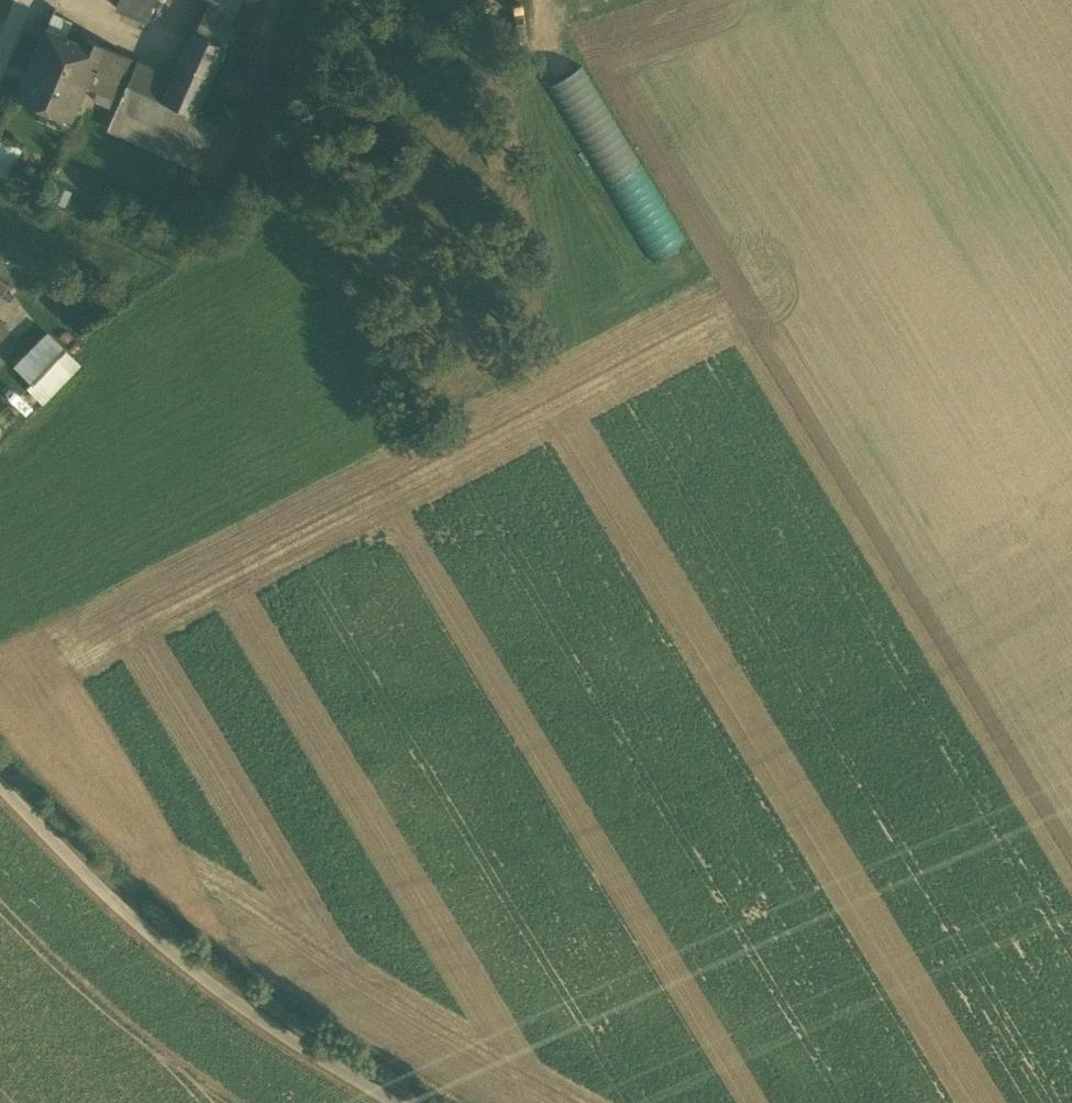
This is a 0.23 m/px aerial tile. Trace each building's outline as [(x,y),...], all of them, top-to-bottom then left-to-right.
[(155,0),(119,0),(115,8),(146,21),(155,0)] [(211,1),(228,8),(232,0),(209,0),(211,1)] [(228,8),(236,12),(242,0),(232,0),(228,8)] [(232,28),(236,12),(228,8),(211,1),(205,16),(232,28)] [(45,30),(64,38),(71,22),(53,13),(45,30)] [(229,34),(232,28),(205,16),(202,22),(229,34)] [(193,117),(229,34),(202,22),(196,36),(192,34),(172,79),(161,103),(161,104),(192,118),(193,117)] [(44,29),(30,61),(82,84),(86,86),(93,69),(94,70),(104,48),(85,39),(82,47),(64,38),(45,30),(44,30),(44,29)] [(84,106),(105,116),(130,60),(104,48),(94,70),(93,69),(86,86),(92,89),(84,106)] [(68,118),(82,84),(30,61),(15,95),(68,118)] [(547,80),(603,182),(638,163),(583,61),(547,80)] [(137,62),(127,86),(161,103),(172,79),(137,62)] [(217,127),(193,117),(192,118),(161,104),(161,103),(127,86),(126,86),(107,129),(198,171),(217,127)] [(8,180),(22,146),(0,137),(0,176),(8,180)] [(71,191),(57,185),(50,200),(64,207),(71,191)] [(8,285),(0,278),(0,293),(8,285)] [(26,387),(40,401),(78,363),(47,332),(14,366),(31,382),(26,387)]
